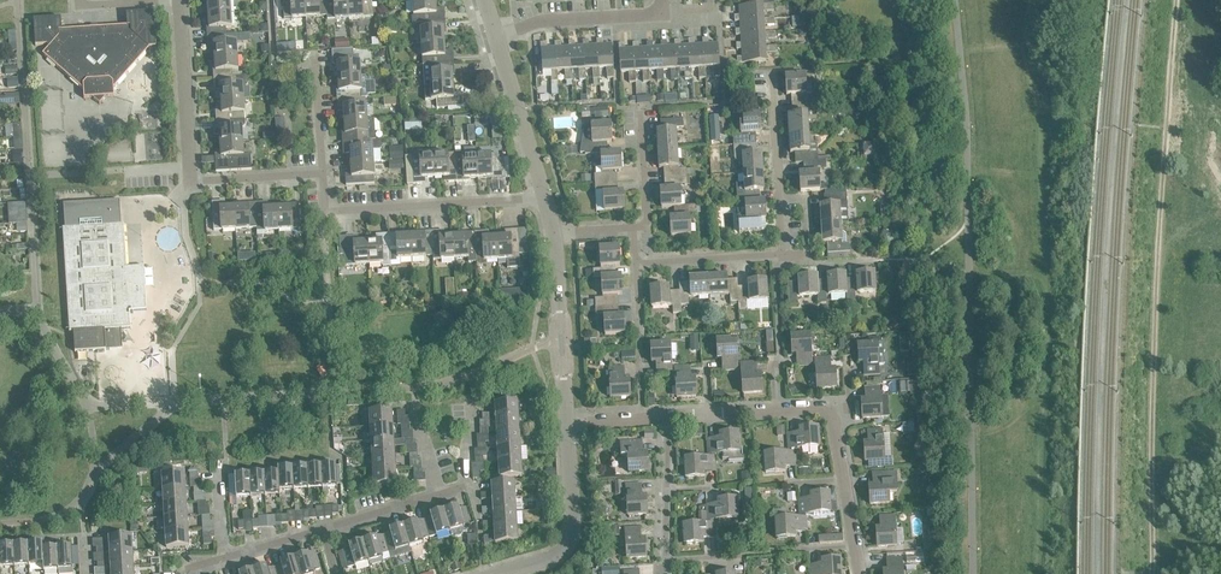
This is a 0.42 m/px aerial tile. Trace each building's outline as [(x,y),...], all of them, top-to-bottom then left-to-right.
[(208,15),(230,13),(230,0),(204,0),(204,1),(207,1),(208,15)] [(305,18),(304,0),(283,0),(284,19),(291,18),(305,18)] [(326,16),(327,16),(327,10),(326,10),(326,0),(304,0),(305,18),(319,17),(319,16),(326,16)] [(326,16),(327,20),(334,19),(349,18),(347,0),(326,0),(326,10),(327,10),(327,16),(326,16)] [(349,18),(363,18),(363,17),(373,17),(372,0),(347,0),(349,18)] [(425,22),(444,21),(444,12),(436,13),(435,0),(430,0),(412,1),(413,15),(414,23),(425,22)] [(734,21),(740,21),(763,19),(762,12),(773,11),(773,4),(763,5),(761,5),(739,6),(740,15),(734,16),(734,21)] [(126,14),(127,26),(61,30),(60,18),(33,20),(35,46),(48,45),(48,48),(42,54),(83,90),(83,99),(92,98),(99,104),(105,97),(114,97),(113,88),(149,47),(155,47),(153,12),(126,14)] [(206,28),(207,36),(226,35),(226,27),(231,27),(230,13),(208,15),(209,28),(206,28)] [(735,35),(741,35),(764,33),(763,26),(774,25),(774,18),(763,19),(740,21),(740,29),(735,30),(735,35)] [(420,30),(421,44),(443,42),(443,29),(445,29),(444,21),(425,22),(426,29),(420,30)] [(268,24),(259,25),(260,33),(268,32),(268,24)] [(15,31),(8,31),(8,41),(16,41),(15,31)] [(736,49),(742,49),(765,47),(764,39),(775,39),(775,32),(764,33),(741,35),(741,43),(736,44),(736,49)] [(213,44),(214,57),(237,56),(236,42),(235,34),(226,35),(207,36),(207,44),(213,44)] [(349,39),(341,39),(342,48),(342,49),(349,48),(349,47),(349,39)] [(596,40),(596,45),(597,45),(598,68),(599,68),(606,68),(607,78),(613,78),(613,67),(612,67),(611,44),(602,45),(602,39),(596,40)] [(688,40),(688,45),(689,45),(690,68),(691,68),(698,68),(699,79),(705,78),(705,67),(704,67),(703,44),(702,44),(694,45),(694,39),(688,40)] [(702,39),(702,44),(703,44),(704,67),(705,67),(712,67),(713,78),(719,77),(719,66),(718,66),(717,44),(708,44),(708,39),(702,39)] [(582,40),(582,46),(583,46),(584,69),(585,69),(592,68),(593,79),(599,79),(599,68),(598,68),(597,45),(596,45),(588,46),(588,40),(582,40)] [(674,41),(675,46),(676,69),(677,69),(684,69),(685,79),(691,79),(691,68),(690,68),(689,45),(688,45),(680,46),(680,40),(674,41)] [(568,41),(569,47),(570,70),(571,70),(578,69),(579,80),(585,80),(585,69),(584,69),(583,46),(582,46),(574,47),(574,41),(568,41)] [(660,41),(661,47),(662,70),(663,70),(670,69),(671,80),(677,80),(677,69),(676,69),(675,46),(666,47),(666,41),(660,41)] [(422,57),(423,65),(428,65),(453,63),(453,55),(444,55),(443,42),(421,44),(422,57)] [(554,42),(555,48),(556,71),(557,71),(564,70),(565,81),(571,81),(571,70),(570,70),(569,47),(560,47),(560,42),(554,42)] [(646,42),(647,48),(648,71),(649,71),(656,70),(657,81),(663,81),(663,70),(662,70),(661,47),(652,47),(652,42),(646,42)] [(555,48),(546,48),(546,43),(540,43),(542,71),(550,71),(551,82),(557,81),(557,71),(556,71),(555,48)] [(632,43),(633,49),(634,72),(635,72),(642,71),(643,82),(649,82),(649,71),(648,71),(647,48),(638,48),(638,43),(632,43)] [(633,49),(625,49),(624,44),(618,44),(618,50),(619,50),(620,72),(628,72),(629,83),(636,82),(635,72),(634,72),(633,49)] [(268,45),(261,45),(261,53),(269,53),(268,45)] [(742,49),(742,57),(737,58),(737,63),(743,63),(765,62),(765,53),(776,53),(775,46),(765,47),(742,49)] [(337,65),(337,78),(360,76),(358,55),(353,55),(352,49),(334,50),(334,56),(334,65),(337,65)] [(16,54),(7,54),(8,65),(17,64),(16,54)] [(212,71),(213,79),(232,78),(232,77),(232,70),(238,70),(237,56),(214,57),(215,70),(212,71)] [(424,86),(429,86),(452,85),(451,71),(454,71),(453,63),(428,65),(423,65),(422,65),(424,86)] [(17,66),(5,67),(5,75),(17,74),(17,66)] [(790,94),(791,105),(814,104),(813,90),(809,86),(805,87),(804,75),(785,76),(786,95),(790,94)] [(220,87),(220,100),(243,98),(242,86),(245,86),(247,84),(247,76),(232,77),(232,78),(213,79),(214,87),(220,87)] [(336,92),(336,99),(361,98),(361,91),(360,76),(337,78),(338,91),(336,92)] [(18,78),(7,79),(7,88),(18,88),(18,78)] [(452,85),(429,86),(430,100),(436,100),(437,108),(462,106),(462,97),(453,98),(452,85)] [(0,96),(0,105),(6,104),(19,104),(18,93),(5,94),(5,96),(0,96)] [(215,113),(216,122),(235,120),(235,121),(244,120),(244,112),(243,98),(220,100),(221,113),(215,113)] [(343,107),(344,121),(366,119),(365,105),(365,98),(361,98),(336,99),(337,108),(343,107)] [(854,101),(854,113),(864,113),(866,113),(865,101),(861,101),(854,101)] [(787,116),(788,134),(808,133),(806,112),(814,112),(814,104),(791,105),(792,115),(787,116)] [(607,106),(594,107),(594,108),(594,115),(594,118),(608,117),(607,106)] [(494,114),(490,115),(492,139),(501,138),(494,114)] [(733,137),(733,145),(756,143),(755,133),(759,133),(758,114),(739,115),(740,136),(733,137)] [(719,137),(717,115),(708,116),(709,138),(719,137)] [(412,118),(404,118),(404,131),(413,131),(412,118)] [(342,134),(343,142),(367,140),(371,140),(375,140),(374,119),(366,119),(344,121),(344,134),(342,134)] [(656,131),(657,150),(676,149),(675,128),(683,127),(682,119),(660,120),(661,131),(656,131)] [(219,130),(220,143),(242,141),(241,128),(235,128),(235,121),(235,120),(216,122),(216,130),(219,130)] [(585,155),(600,154),(600,153),(607,153),(606,142),(611,142),(610,123),(591,125),(592,146),(584,146),(585,155)] [(21,124),(13,124),(14,150),(22,150),(21,124)] [(795,163),(803,162),(817,161),(817,157),(816,148),(812,144),(808,145),(808,133),(788,134),(790,152),(794,152),(795,163)] [(349,150),(350,163),(373,162),(372,148),(371,140),(367,140),(343,142),(343,150),(349,150)] [(242,141),(220,143),(220,156),(214,157),(215,172),(251,170),(250,154),(243,155),(242,141)] [(742,164),(743,173),(762,172),(761,154),(756,154),(756,143),(733,145),(734,159),(739,164),(742,164)] [(861,158),(870,158),(870,144),(860,144),(861,158)] [(402,146),(391,147),(392,160),(403,159),(402,146)] [(577,146),(565,147),(565,156),(577,155),(577,146)] [(663,168),(664,178),(686,177),(686,169),(678,169),(676,149),(657,150),(658,168),(663,168)] [(22,151),(12,151),(13,164),(23,163),(22,151)] [(594,175),(594,183),(617,181),(616,170),(621,170),(619,152),(607,153),(600,153),(600,154),(602,174),(594,175)] [(447,153),(433,154),(434,177),(447,176),(448,182),(456,182),(455,163),(454,153),(447,154),(447,153)] [(434,177),(433,154),(419,155),(405,156),(406,166),(412,166),(413,184),(421,184),(421,178),(434,177)] [(490,154),(476,155),(478,178),(490,177),(491,179),(505,178),(504,159),(498,160),(498,154),(490,155),(490,154)] [(462,162),(455,163),(456,182),(464,181),(464,179),(478,178),(476,155),(462,156),(462,162)] [(803,162),(803,173),(799,173),(800,192),(819,191),(818,169),(826,169),(825,160),(817,161),(803,162)] [(373,162),(350,163),(351,177),(345,177),(345,185),(374,184),(373,176),(374,176),(373,162)] [(694,168),(686,169),(686,177),(695,176),(694,168)] [(736,194),(737,203),(745,202),(759,201),(758,191),(763,190),(762,172),(743,173),(744,194),(736,194)] [(590,174),(580,175),(581,183),(591,182),(590,174)] [(661,208),(673,207),(680,206),(679,186),(687,185),(686,177),(664,178),(664,189),(660,189),(661,208)] [(617,181),(594,183),(595,191),(603,190),(604,211),(623,210),(622,191),(617,192),(617,181)] [(821,225),(840,223),(848,223),(846,194),(824,195),(824,206),(820,206),(821,225)] [(249,228),(256,228),(255,199),(246,200),(247,206),(233,206),(235,229),(249,228)] [(256,228),(256,231),(264,231),(278,230),(277,207),(263,208),(263,199),(255,199),(256,228)] [(69,332),(69,333),(70,332),(73,332),(74,352),(122,349),(121,329),(129,328),(129,329),(130,329),(130,328),(129,312),(129,311),(146,310),(144,288),(136,289),(135,280),(131,280),(130,267),(126,268),(126,267),(124,242),(124,241),(123,225),(123,224),(122,225),(121,225),(119,200),(63,204),(64,228),(63,228),(62,228),(62,229),(63,245),(63,246),(65,271),(65,272),(66,288),(66,289),(66,290),(68,314),(67,315),(68,315),(69,332)] [(221,230),(235,229),(233,206),(220,207),(220,201),(211,202),(213,230),(221,230)] [(745,202),(737,203),(739,232),(766,230),(764,201),(759,201),(745,202)] [(290,207),(277,207),(278,230),(292,229),(300,229),(298,204),(290,204),(290,207)] [(673,207),(674,218),(669,218),(671,236),(690,235),(688,214),(696,213),(696,205),(680,206),(673,207)] [(840,223),(821,225),(822,243),(826,243),(827,253),(850,252),(849,244),(846,244),(845,234),(843,232),(840,232),(840,223)] [(26,224),(16,224),(17,233),(27,232),(26,224)] [(486,260),(497,260),(496,237),(482,238),(482,228),(474,229),(476,262),(476,266),(486,265),(486,260)] [(468,262),(476,262),(474,229),(466,229),(466,235),(453,236),(454,259),(467,258),(468,262)] [(496,237),(497,260),(506,259),(507,268),(519,267),(519,255),(518,245),(517,229),(509,230),(509,236),(496,237)] [(433,256),(432,251),(431,231),(423,232),(423,234),(410,235),(411,258),(425,257),(433,256)] [(440,260),(454,259),(453,236),(439,237),(439,231),(431,231),(432,251),(440,250),(440,260)] [(400,259),(411,258),(410,235),(396,236),(396,233),(388,234),(389,253),(390,253),(390,262),(390,263),(390,266),(400,266),(400,259)] [(383,266),(390,266),(390,263),(390,262),(390,253),(389,253),(388,234),(380,235),(380,241),(367,241),(368,264),(380,263),(381,265),(383,266)] [(354,265),(368,264),(367,241),(354,242),(353,236),(345,237),(345,247),(337,248),(338,255),(343,255),(344,266),(354,265)] [(527,244),(518,245),(519,255),(522,255),(528,254),(527,244)] [(309,246),(299,246),(299,259),(309,258),(309,246)] [(593,278),(601,277),(615,276),(614,265),(619,265),(618,246),(599,248),(600,269),(592,269),(593,278)] [(215,254),(208,254),(208,262),(216,261),(215,254)] [(856,279),(845,279),(846,294),(846,302),(855,301),(854,293),(875,292),(874,273),(855,274),(856,279)] [(594,298),(595,306),(617,305),(616,294),(621,294),(620,275),(615,276),(601,277),(602,298),(594,298)] [(725,275),(707,277),(708,296),(729,294),(730,302),(737,302),(738,302),(737,287),(737,279),(726,280),(725,275)] [(827,280),(817,281),(816,281),(817,296),(817,303),(826,303),(825,295),(846,294),(845,279),(845,275),(826,276),(827,280)] [(816,281),(817,281),(816,276),(798,278),(798,282),(787,283),(788,305),(797,305),(796,297),(817,296),(816,281)] [(678,283),(679,291),(680,305),(688,305),(688,297),(708,296),(707,277),(689,278),(689,282),(678,283)] [(747,287),(737,287),(738,302),(737,302),(738,310),(746,309),(746,301),(767,300),(766,281),(747,282),(747,287)] [(679,291),(668,292),(668,287),(649,288),(651,307),(672,306),(672,314),(681,313),(680,305),(679,291)] [(530,288),(519,289),(520,300),(530,299),(530,288)] [(458,293),(457,293),(457,302),(471,302),(470,293),(466,293),(466,290),(458,291),(458,293)] [(617,305),(595,306),(595,315),(603,314),(605,335),(624,334),(622,315),(618,315),(617,305)] [(893,318),(886,322),(890,329),(897,326),(893,318)] [(796,353),(797,366),(811,365),(810,334),(790,335),(792,354),(796,353)] [(698,336),(689,336),(689,344),(698,344),(698,336)] [(722,358),(722,370),(737,370),(737,366),(735,338),(716,340),(717,358),(722,358)] [(656,362),(657,375),(671,374),(669,343),(650,344),(651,362),(656,362)] [(857,344),(858,363),(863,363),(864,375),(878,374),(876,343),(868,344),(857,344)] [(834,369),(830,369),(829,357),(814,358),(816,389),(836,388),(834,369)] [(760,374),(755,374),(755,362),(740,362),(742,393),(761,392),(760,374)] [(608,367),(610,398),(629,397),(628,378),(623,378),(622,366),(608,367)] [(694,378),(689,378),(689,366),(674,366),(676,397),(695,396),(694,378)] [(793,385),(787,388),(791,395),(797,392),(793,385)] [(865,387),(865,399),(861,400),(862,418),(881,417),(879,386),(865,387)] [(723,391),(713,391),(714,401),(724,401),(723,391)] [(495,419),(518,418),(518,417),(517,417),(516,404),(517,404),(517,403),(510,403),(510,396),(494,397),(494,404),(494,405),(495,405),(496,419),(495,419)] [(369,426),(369,427),(392,425),(391,425),(390,411),(391,411),(368,412),(368,413),(369,413),(370,426),(369,426)] [(496,433),(519,432),(518,432),(517,418),(518,418),(495,419),(496,419),(497,433),(496,433)] [(920,423),(908,423),(908,436),(920,436),(920,423)] [(370,441),(393,440),(393,439),(392,439),(391,426),(392,426),(392,425),(369,427),(370,427),(371,441),(370,441)] [(784,426),(776,426),(776,436),(785,436),(784,426)] [(787,434),(788,448),(819,446),(817,427),(799,428),(799,433),(787,434)] [(867,430),(868,442),(863,443),(864,461),(884,460),(882,429),(867,430)] [(643,430),(644,439),(653,438),(653,430),(643,430)] [(497,448),(520,446),(519,446),(518,433),(519,432),(496,433),(496,434),(497,434),(498,447),(497,448)] [(707,439),(708,453),(739,451),(737,432),(719,433),(719,438),(707,439)] [(371,455),(371,456),(394,454),(393,454),(392,446),(413,445),(412,439),(393,440),(370,441),(370,442),(371,442),(372,455),(371,455)] [(641,440),(620,441),(620,440),(619,440),(620,456),(621,456),(621,455),(627,455),(628,472),(647,471),(646,452),(641,452),(641,440)] [(498,462),(521,461),(520,461),(519,447),(520,447),(520,446),(497,448),(498,448),(499,462),(498,462)] [(784,471),(783,466),(796,466),(795,451),(764,453),(765,472),(784,471)] [(372,470),(395,469),(395,468),(394,468),(393,455),(394,455),(394,454),(371,456),(372,456),(373,470),(372,470)] [(704,476),(703,471),(715,471),(715,456),(684,458),(684,459),(684,466),(685,477),(704,476)] [(521,461),(498,462),(498,463),(499,463),(500,476),(499,476),(499,477),(522,476),(522,475),(521,475),(520,461),(521,461)] [(321,465),(322,488),(322,487),(336,486),(336,487),(337,487),(337,484),(335,466),(335,464),(335,465),(321,466),(321,465)] [(307,466),(306,466),(308,489),(308,488),(322,487),(322,488),(321,465),(320,465),(320,466),(307,467),(307,466)] [(292,467),(293,490),(293,489),(307,488),(307,489),(308,489),(306,466),(306,467),(292,468),(292,467)] [(277,468),(277,473),(278,473),(279,490),(293,489),(293,490),(292,467),(291,467),(291,468),(278,469),(278,468),(277,468)] [(555,468),(545,469),(546,477),(556,476),(555,468)] [(808,468),(798,468),(798,476),(808,476),(813,476),(812,469),(808,469),(808,468)] [(395,469),(372,470),(373,470),(374,484),(373,484),(373,485),(396,483),(395,483),(394,469),(395,469)] [(872,473),(873,485),(868,486),(869,504),(889,503),(888,494),(896,493),(895,471),(872,473)] [(162,489),(185,488),(184,488),(183,474),(184,474),(184,473),(161,475),(162,475),(163,489),(162,489)] [(249,474),(250,497),(250,496),(264,495),(264,496),(265,496),(263,473),(263,474),(249,475),(249,474)] [(264,473),(263,473),(265,496),(265,495),(278,494),(279,495),(279,490),(278,473),(277,473),(264,474),(264,473)] [(250,497),(249,474),(248,474),(248,475),(235,475),(234,475),(236,497),(250,496),(250,497)] [(621,482),(614,482),(615,495),(626,495),(626,489),(621,489),(621,482)] [(492,498),(492,499),(514,497),(513,483),(514,483),(491,484),(491,485),(492,485),(492,494),(489,494),(489,493),(480,493),(481,500),(489,499),(493,498),(492,498)] [(645,495),(641,496),(640,483),(625,484),(626,489),(626,495),(627,515),(647,514),(645,495)] [(163,503),(163,504),(186,502),(185,502),(184,488),(185,488),(162,489),(162,490),(163,490),(164,503),(163,503)] [(751,488),(744,488),(744,498),(752,498),(751,488)] [(796,493),(786,493),(787,502),(796,502),(796,493)] [(798,499),(799,514),(830,512),(829,502),(828,493),(810,494),(810,499),(798,499)] [(493,513),(515,512),(515,511),(515,512),(514,498),(515,498),(514,497),(492,499),(493,499),(493,508),(490,508),(490,507),(481,508),(482,514),(490,513),(494,513),(493,513)] [(706,511),(706,519),(737,518),(736,498),(717,500),(718,504),(705,505),(706,511)] [(164,518),(187,517),(187,516),(186,516),(185,503),(186,503),(186,502),(163,504),(164,504),(165,518),(164,518)] [(443,510),(450,532),(451,536),(454,535),(455,536),(457,536),(460,536),(462,534),(462,533),(465,532),(464,528),(464,527),(471,525),(466,508),(459,510),(458,506),(457,506),(457,507),(444,510),(443,510)] [(430,518),(424,520),(429,537),(436,535),(436,536),(437,535),(436,535),(449,531),(449,532),(450,532),(443,510),(443,511),(430,514),(429,514),(430,518)] [(251,511),(243,511),(243,521),(251,520),(251,511)] [(706,511),(697,512),(698,521),(706,521),(706,519),(706,511)] [(494,527),(494,528),(516,526),(515,526),(515,512),(493,513),(493,514),(494,514),(494,523),(491,523),(491,522),(482,522),(483,528),(491,528),(491,527),(494,527)] [(879,516),(880,528),(875,528),(877,547),(896,546),(894,515),(879,516)] [(165,532),(165,533),(187,531),(186,517),(187,517),(164,518),(164,519),(165,519),(166,532),(165,532)] [(795,537),(794,532),(807,531),(806,517),(775,519),(776,538),(795,537)] [(403,525),(409,547),(409,546),(422,542),(423,543),(422,539),(429,537),(424,520),(417,522),(417,521),(416,521),(416,522),(403,526),(403,525)] [(138,522),(130,522),(130,531),(138,531),(138,522)] [(702,543),(702,538),(714,537),(713,523),(682,525),(684,544),(702,543)] [(390,533),(383,535),(388,552),(395,550),(395,551),(396,551),(395,550),(408,546),(409,547),(403,525),(402,525),(402,526),(390,530),(389,529),(390,533)] [(516,526),(494,528),(495,537),(491,537),(491,536),(483,537),(483,543),(492,542),(495,542),(517,541),(517,540),(516,540),(516,527),(516,526)] [(618,526),(610,526),(611,536),(619,536),(618,526)] [(625,528),(626,559),(646,557),(644,539),(640,539),(639,527),(625,528)] [(187,531),(165,533),(166,533),(166,547),(188,546),(188,545),(187,532),(187,531)] [(475,534),(467,535),(467,545),(476,544),(475,534)] [(363,540),(362,541),(369,562),(382,558),(382,559),(383,558),(382,554),(388,552),(383,535),(377,537),(376,536),(376,537),(363,541),(363,540)] [(937,535),(922,537),(923,551),(938,550),(937,535)] [(109,552),(109,553),(132,551),(131,551),(130,537),(131,537),(108,538),(108,539),(109,539),(110,552),(109,552)] [(369,562),(362,541),(349,545),(348,545),(349,549),(342,551),(347,568),(354,566),(354,567),(355,566),(368,562),(368,563),(369,562)] [(27,543),(28,566),(29,566),(29,565),(42,564),(43,564),(42,549),(42,542),(41,542),(41,543),(27,544),(27,543)] [(13,544),(14,567),(14,566),(28,565),(28,566),(27,543),(27,544),(13,545),(13,544)] [(14,566),(14,567),(13,544),(12,544),(12,545),(0,546),(0,567),(14,566)] [(57,547),(56,547),(58,570),(58,569),(71,568),(72,569),(71,546),(70,546),(70,547),(57,548),(57,547)] [(56,548),(42,549),(43,564),(42,564),(43,571),(44,571),(44,570),(57,569),(57,570),(58,570),(56,547),(56,548)] [(467,550),(456,553),(458,561),(469,558),(467,550)] [(110,567),(133,566),(133,565),(132,565),(131,552),(132,552),(132,551),(109,553),(110,553),(111,567),(110,567)] [(342,551),(338,552),(338,555),(343,569),(347,568),(342,551)] [(294,557),(299,573),(314,573),(313,571),(320,569),(315,552),(308,554),(308,553),(307,553),(307,554),(294,558),(294,557)] [(274,567),(276,573),(299,573),(294,557),(293,557),(293,558),(280,562),(280,561),(279,561),(281,565),(274,567)] [(883,571),(883,573),(902,573),(901,558),(887,558),(888,571),(883,571)] [(809,573),(841,573),(840,559),(821,560),(821,565),(809,565),(809,573)] [(458,561),(451,563),(453,572),(460,570),(458,561)] [(252,569),(253,573),(276,573),(274,567),(267,569),(266,565),(265,565),(266,566),(253,570),(252,569)] [(132,566),(133,566),(110,567),(110,568),(111,568),(111,573),(133,573),(132,566)]
